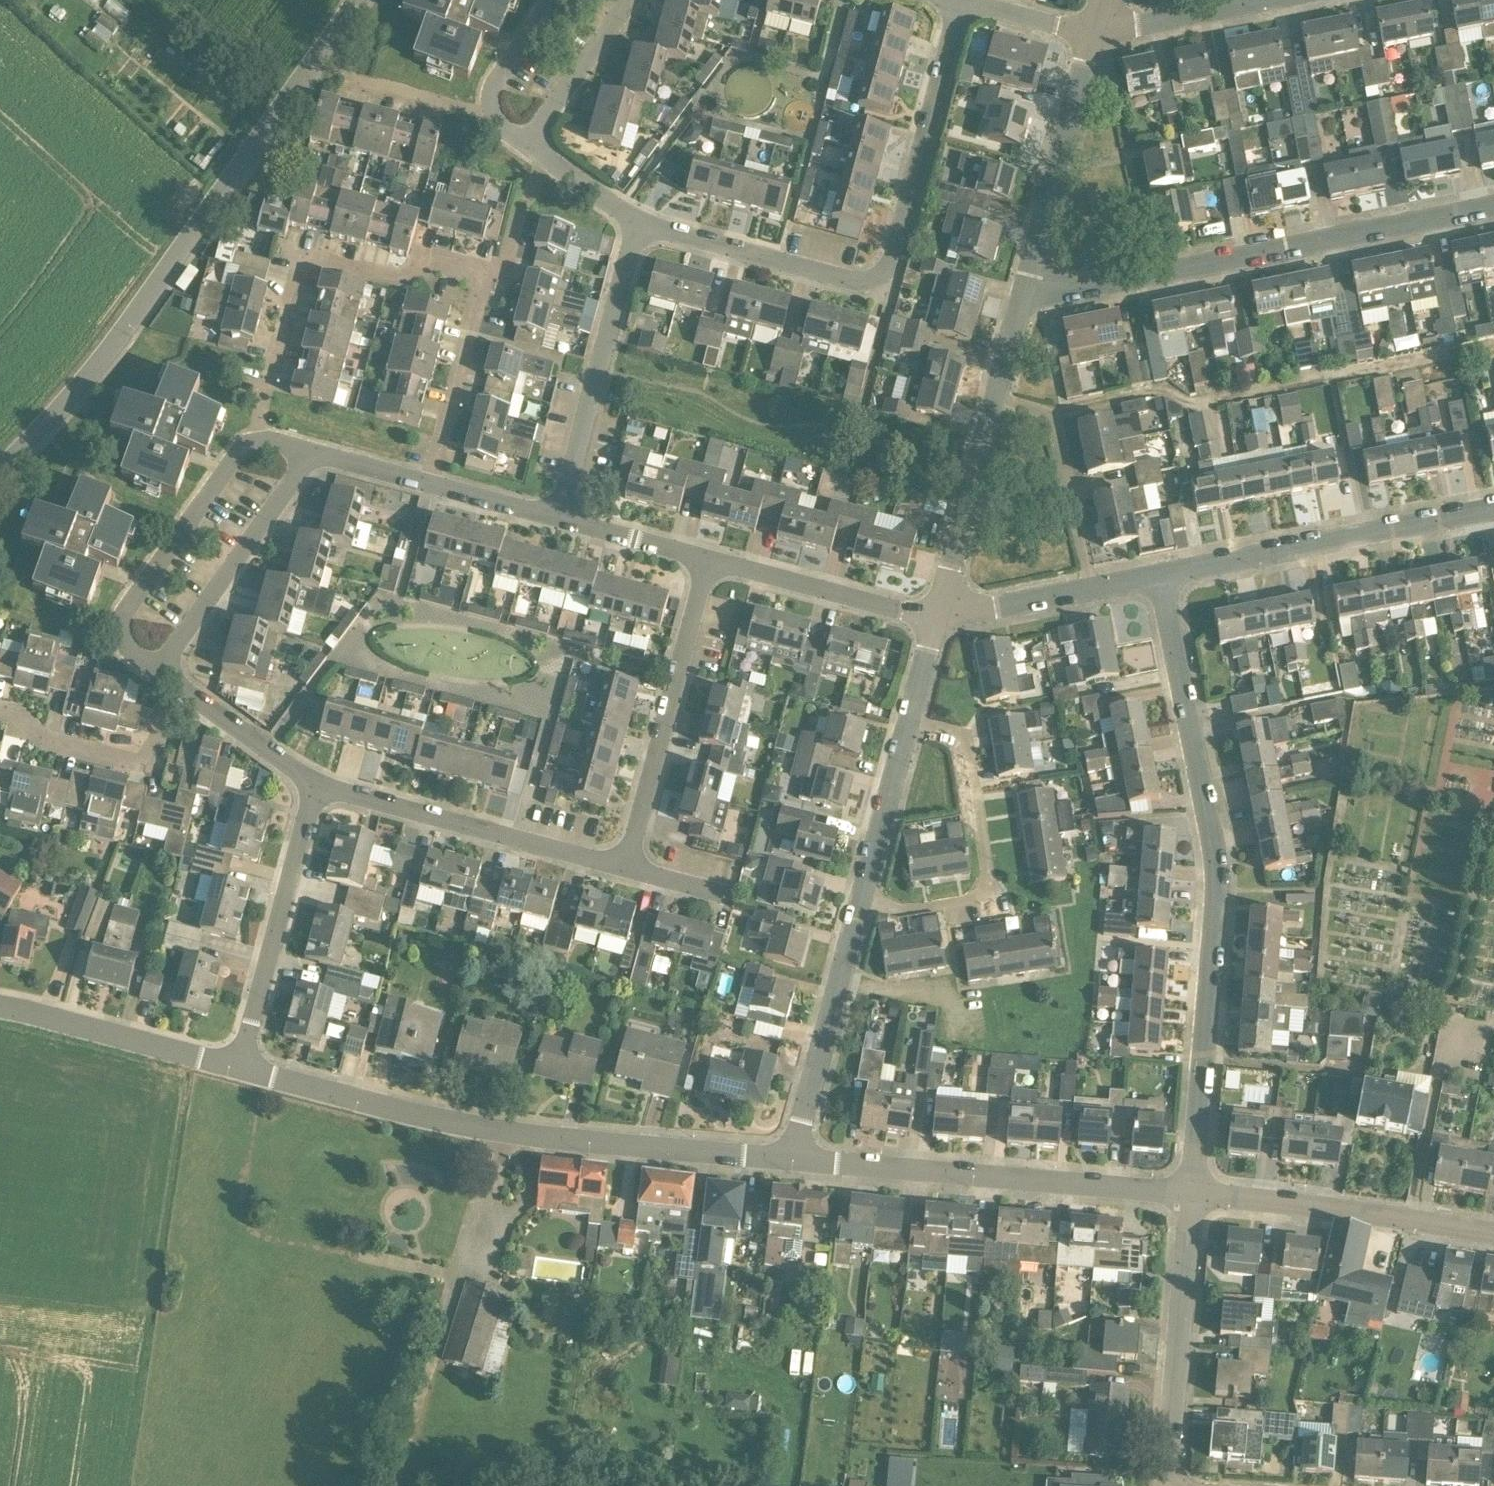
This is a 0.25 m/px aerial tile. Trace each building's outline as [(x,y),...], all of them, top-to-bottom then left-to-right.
[(101,0),(83,0),(94,8),(101,0)] [(403,17),(426,26),(413,59),(468,81),(482,46),(478,45),(482,34),(498,40),(513,0),(409,0),(403,17)] [(723,0),(689,0),(685,12),(698,15),(718,20),(723,0)] [(790,23),(796,0),(770,0),(766,16),(790,23)] [(790,23),(814,29),(822,0),(796,0),(790,23)] [(1476,0),(1455,0),(1450,1),(1456,31),(1446,33),(1454,73),(1464,71),(1458,35),(1482,30),(1476,0)] [(1482,30),(1493,27),(1493,0),(1476,0),(1482,30)] [(747,20),(756,22),(760,6),(752,4),(751,7),(745,6),(743,16),(748,17),(747,20)] [(1425,6),(1401,11),(1407,45),(1432,40),(1425,6)] [(698,15),(685,12),(666,7),(660,31),(691,40),(698,15)] [(905,16),(914,18),(916,10),(906,8),(905,16)] [(1383,50),(1407,45),(1401,11),(1376,16),(1383,50)] [(854,31),(858,15),(849,13),(845,28),(854,31)] [(877,37),(909,46),(915,22),(883,13),(877,37)] [(1326,26),(1333,60),(1359,55),(1361,71),(1365,91),(1377,88),(1372,63),(1369,49),(1357,51),(1351,21),(1326,26)] [(1299,79),(1304,103),(1315,101),(1311,79),(1336,74),(1333,60),(1326,26),(1302,31),(1311,76),(1299,79)] [(845,28),(841,45),(849,47),(854,31),(845,28)] [(691,40),(660,31),(653,55),(666,59),(685,64),(691,40)] [(1439,76),(1443,75),(1453,73),(1454,73),(1446,33),(1444,34),(1447,49),(1435,52),(1439,76)] [(1251,41),(1258,75),(1283,70),(1276,36),(1251,41)] [(870,61),(903,69),(909,46),(877,37),(870,61)] [(1040,76),(1039,76),(1041,69),(1046,52),(995,38),(984,81),(1035,94),(1040,76)] [(747,54),(750,46),(733,41),(731,50),(747,54)] [(1227,46),(1234,80),(1258,75),(1251,41),(1227,46)] [(781,54),(776,52),(764,49),(762,58),(779,63),(781,54)] [(666,59),(653,55),(634,50),(627,74),(659,83),(666,59)] [(1170,77),(1171,85),(1174,97),(1183,95),(1184,98),(1208,93),(1206,84),(1209,84),(1202,51),(1174,57),(1178,76),(1170,77)] [(781,54),(779,63),(795,67),(797,58),(781,54)] [(706,69),(713,74),(723,61),(715,56),(706,69)] [(833,76),(841,78),(845,62),(837,59),(833,76)] [(864,85),(896,93),(903,69),(870,61),(864,85)] [(1150,105),(1160,103),(1163,117),(1177,115),(1174,97),(1171,85),(1158,88),(1153,61),(1123,67),(1130,101),(1149,97),(1150,105)] [(1372,63),(1377,88),(1390,85),(1385,61),(1372,63)] [(855,64),(845,62),(841,78),(851,81),(853,73),(855,64)] [(696,82),(703,88),(713,74),(706,69),(696,82)] [(621,98),(638,103),(645,104),(654,106),(659,83),(627,74),(621,98)] [(837,94),(841,78),(833,76),(828,92),(837,94)] [(1286,84),(1293,122),(1304,120),(1306,120),(1303,103),(1304,103),(1299,79),(1285,81),(1286,84)] [(890,117),(896,93),(864,85),(857,108),(890,117)] [(1379,96),(1377,88),(1365,91),(1367,99),(1379,96)] [(1465,88),(1454,90),(1463,132),(1473,130),(1474,130),(1474,129),(1465,88)] [(1454,90),(1446,92),(1442,93),(1449,129),(1423,134),(1424,139),(1433,180),(1459,175),(1451,134),(1463,132),(1454,90)] [(1029,117),(1017,113),(1020,101),(982,91),(978,109),(989,112),(985,124),(992,126),(988,141),(1020,149),(1029,117)] [(1231,122),(1233,134),(1240,133),(1240,132),(1244,131),(1237,94),(1236,91),(1225,94),(1231,122)] [(638,103),(621,98),(602,93),(595,117),(627,126),(638,129),(645,104),(638,103)] [(1210,97),(1216,124),(1231,122),(1225,94),(1210,97)] [(322,99),(310,142),(325,146),(337,103),(322,99)] [(673,112),(680,118),(690,105),(683,99),(673,112)] [(848,113),(850,106),(835,102),(833,109),(848,113)] [(325,146),(337,149),(335,155),(339,156),(351,109),(339,106),(340,104),(337,103),(325,146)] [(1378,105),(1387,148),(1398,146),(1406,186),(1433,180),(1424,139),(1398,144),(1390,103),(1378,105)] [(1376,150),(1387,148),(1378,105),(1366,108),(1374,148),(1348,154),(1351,167),(1357,195),(1384,190),(1376,150)] [(343,157),(344,150),(355,153),(367,111),(364,110),(363,113),(351,109),(339,156),(343,157)] [(355,153),(370,157),(382,115),(367,111),(355,153)] [(663,126),(670,131),(680,118),(673,112),(663,126)] [(1282,122),(1281,114),(1270,116),(1271,124),(1282,122)] [(382,115),(370,157),(385,161),(397,119),(382,115)] [(1178,126),(1176,116),(1167,118),(1169,128),(1178,126)] [(627,126),(595,117),(588,142),(620,150),(627,126)] [(1314,118),(1306,120),(1304,120),(1313,162),(1322,160),(1314,118)] [(385,161),(400,165),(411,125),(399,122),(399,120),(397,119),(385,161)] [(1313,162),(1304,120),(1293,122),(1291,123),(1299,162),(1273,167),(1276,182),(1281,210),(1308,205),(1300,165),(1313,162)] [(730,126),(714,121),(710,137),(726,141),(730,126)] [(836,129),(828,127),(828,126),(820,124),(816,140),(824,142),(833,144),(836,129)] [(402,172),(404,166),(415,169),(426,127),(424,126),(423,129),(411,125),(400,165),(398,171),(402,172)] [(857,125),(851,149),(883,158),(890,134),(857,125)] [(1484,127),(1487,141),(1476,143),(1481,170),(1493,168),(1493,125),(1484,127)] [(684,139),(694,145),(702,133),(692,126),(684,139)] [(730,126),(726,141),(724,147),(738,151),(741,138),(744,138),(746,130),(730,126)] [(1273,126),(1266,128),(1269,143),(1277,142),(1273,126)] [(430,173),(433,164),(441,131),(426,127),(415,169),(430,173)] [(1181,139),(1183,152),(1184,155),(1188,154),(1216,149),(1213,132),(1181,139)] [(1281,210),(1276,182),(1273,167),(1249,172),(1240,133),(1233,134),(1227,136),(1236,178),(1247,176),(1249,188),(1255,216),(1281,210)] [(776,147),(778,138),(761,134),(759,142),(776,147)] [(776,147),(791,151),(794,142),(778,138),(776,147)] [(824,142),(816,140),(811,156),(820,159),(824,142)] [(651,142),(641,156),(633,166),(640,171),(648,161),(658,147),(651,142)] [(851,149),(845,173),(877,182),(883,158),(851,149)] [(1150,190),(1183,183),(1178,153),(1144,160),(1150,190)] [(965,177),(962,188),(957,208),(988,217),(993,200),(1008,204),(1015,177),(985,169),(987,162),(962,155),(957,172),(965,177)] [(335,171),(338,160),(338,158),(327,156),(324,168),(335,171)] [(348,162),(338,160),(335,171),(345,173),(348,162)] [(394,183),(399,166),(387,163),(383,180),(394,183)] [(710,202),(719,169),(695,163),(686,195),(710,202)] [(1351,167),(1325,173),(1330,201),(1357,195),(1351,167)] [(319,232),(329,193),(335,171),(324,168),(318,190),(314,189),(303,231),(306,231),(307,229),(319,232)] [(622,177),(620,175),(613,169),(607,176),(617,184),(622,177)] [(719,169),(710,202),(734,208),(742,176),(719,169)] [(428,230),(430,230),(456,237),(472,175),(455,170),(447,200),(424,194),(419,216),(418,223),(429,226),(428,230)] [(803,187),(812,189),(816,173),(808,171),(803,187)] [(845,173),(838,197),(871,205),(877,182),(845,173)] [(407,188),(409,180),(409,177),(400,175),(397,186),(407,188)] [(456,237),(481,244),(483,244),(484,241),(497,244),(504,216),(481,210),(489,180),(472,175),(456,237)] [(742,176),(734,208),(758,214),(766,182),(742,176)] [(1243,218),(1236,181),(1222,184),(1230,221),(1243,218)] [(340,196),(343,184),(333,182),(330,193),(340,196)] [(766,182),(758,214),(782,220),(790,188),(766,182)] [(314,189),(299,185),(292,208),(294,208),(288,227),(289,227),(303,231),(314,189)] [(807,205),(812,189),(803,187),(799,203),(807,205)] [(405,203),(408,191),(396,188),(393,200),(405,203)] [(330,193),(329,193),(319,232),(331,235),(330,238),(333,239),(344,196),(340,196),(330,193)] [(348,243),(359,200),(344,196),(333,239),(348,243)] [(1159,235),(1207,225),(1201,196),(1153,205),(1159,235)] [(247,213),(261,217),(257,233),(285,240),(289,227),(288,227),(294,208),(292,208),(251,197),(247,213)] [(871,205),(838,197),(832,221),(864,229),(871,205)] [(374,204),(359,200),(348,243),(363,247),(374,204)] [(389,208),(385,207),(374,204),(363,247),(366,247),(366,245),(378,248),(389,208)] [(504,216),(506,207),(498,205),(496,214),(504,216)] [(988,217),(957,208),(953,206),(950,206),(948,214),(942,236),(965,242),(960,258),(991,266),(999,235),(985,231),(988,217)] [(404,212),(393,209),(389,208),(378,248),(390,251),(390,254),(393,254),(404,212)] [(393,254),(408,258),(412,242),(413,238),(414,239),(418,223),(419,216),(404,212),(393,254)] [(535,250),(536,250),(538,251),(535,263),(564,271),(569,248),(599,256),(604,239),(542,222),(535,250)] [(1493,272),(1493,241),(1477,244),(1483,274),(1493,272)] [(1483,274),(1477,244),(1451,249),(1457,279),(1483,274)] [(271,263),(235,254),(231,268),(238,270),(239,268),(267,276),(271,263)] [(1456,333),(1454,321),(1453,321),(1447,293),(1435,296),(1427,254),(1401,259),(1408,289),(1411,305),(1436,300),(1440,322),(1435,323),(1438,336),(1456,333)] [(1401,259),(1377,264),(1383,294),(1408,289),(1401,259)] [(936,278),(947,280),(947,278),(950,268),(924,261),(921,274),(936,278)] [(558,293),(562,279),(571,281),(573,273),(564,271),(535,263),(532,275),(528,274),(521,302),(583,319),(588,302),(588,301),(558,293)] [(1352,269),(1360,311),(1361,316),(1386,310),(1383,294),(1377,264),(1352,269)] [(677,307),(686,274),(657,267),(649,300),(677,307)] [(198,274),(195,272),(192,270),(190,268),(176,288),(182,292),(184,294),(198,274)] [(239,268),(238,270),(232,290),(203,283),(198,301),(260,317),(265,299),(268,289),(264,288),(267,276),(239,268)] [(686,274),(677,307),(704,315),(713,282),(686,274)] [(1327,274),(1302,279),(1308,309),(1333,304),(1327,274)] [(366,300),(362,299),(366,287),(323,276),(319,291),(366,303),(366,300)] [(1302,279),(1277,284),(1283,314),(1308,309),(1302,279)] [(985,289),(953,281),(945,309),(977,318),(985,289)] [(1248,333),(1253,357),(1267,354),(1262,332),(1286,327),(1283,314),(1277,284),(1252,289),(1260,330),(1248,333)] [(726,320),(755,328),(764,295),(735,288),(726,320)] [(359,313),(360,306),(364,307),(366,303),(319,291),(318,294),(321,294),(317,306),(364,318),(365,315),(359,313)] [(1453,321),(1454,321),(1465,318),(1460,291),(1447,293),(1453,321)] [(1226,351),(1221,330),(1234,327),(1228,294),(1203,299),(1202,294),(1201,294),(1202,299),(1208,329),(1213,354),(1226,351)] [(790,303),(764,295),(755,328),(782,335),(790,303)] [(408,298),(405,310),(401,309),(401,312),(447,325),(451,310),(408,298)] [(1202,299),(1178,304),(1184,334),(1208,329),(1202,299)] [(246,356),(250,343),(253,344),(260,317),(198,301),(194,318),(224,325),(218,348),(246,356)] [(189,314),(192,304),(182,302),(180,311),(189,314)] [(554,353),(560,331),(579,335),(579,334),(583,319),(521,302),(514,329),(517,330),(514,343),(554,353)] [(583,319),(594,322),(599,305),(588,302),(583,319)] [(1144,329),(1150,364),(1153,377),(1165,375),(1161,350),(1186,345),(1184,334),(1178,304),(1152,309),(1155,323),(1153,324),(1154,327),(1144,329)] [(358,329),(355,327),(357,320),(363,322),(364,318),(317,306),(314,319),(312,318),(311,320),(357,332),(358,329)] [(812,308),(803,341),(832,349),(841,316),(812,308)] [(977,318),(945,309),(938,336),(970,345),(977,318)] [(1349,313),(1353,338),(1356,353),(1372,350),(1369,334),(1365,334),(1361,316),(1360,311),(1349,313)] [(399,317),(403,318),(401,324),(395,323),(394,326),(440,339),(443,327),(446,328),(447,325),(401,312),(399,317)] [(1353,338),(1349,313),(1336,316),(1339,333),(1337,334),(1338,341),(1353,338)] [(1388,316),(1393,342),(1407,339),(1402,313),(1388,316)] [(841,316),(832,349),(859,356),(868,323),(841,316)] [(1117,316),(1091,321),(1099,362),(1099,359),(1125,354),(1132,389),(1143,387),(1134,346),(1124,348),(1117,316)] [(727,327),(724,326),(726,320),(716,317),(714,323),(707,348),(720,352),(727,327)] [(579,334),(590,337),(594,322),(583,319),(579,334)] [(350,347),(353,334),(356,336),(357,332),(311,320),(307,336),(350,347)] [(694,345),(707,348),(714,323),(701,320),(694,345)] [(1076,367),(1099,362),(1091,321),(1064,327),(1070,359),(1059,361),(1067,402),(1083,399),(1076,367)] [(904,339),(928,346),(931,334),(933,329),(924,327),(909,323),(904,339)] [(399,332),(397,338),(394,337),(392,342),(439,354),(439,352),(437,351),(440,339),(394,326),(393,330),(399,332)] [(1240,360),(1253,357),(1248,333),(1236,335),(1235,335),(1235,336),(1240,360)] [(639,350),(664,356),(668,340),(643,335),(639,350)] [(922,359),(915,383),(924,385),(957,394),(964,366),(932,358),(933,351),(927,350),(928,346),(904,339),(889,335),(884,354),(900,358),(901,351),(918,356),(917,359),(922,359)] [(346,362),(350,347),(307,336),(303,351),(346,362)] [(1424,348),(1437,345),(1436,337),(1423,339),(1424,348)] [(769,372),(783,376),(791,343),(778,340),(769,372)] [(392,345),(395,346),(392,358),(435,369),(439,354),(392,342),(392,345)] [(1387,355),(1391,345),(1383,342),(1379,352),(1387,355)] [(783,376),(780,388),(794,391),(804,357),(799,355),(802,346),(791,343),(783,376)] [(1294,347),(1299,372),(1319,368),(1315,343),(1294,347)] [(492,349),(487,367),(485,377),(488,378),(485,390),(514,397),(520,375),(549,383),(554,365),(492,349)] [(343,373),(346,362),(303,351),(302,353),(305,354),(302,366),(348,378),(349,374),(343,373)] [(1188,356),(1194,387),(1209,384),(1203,353),(1188,356)] [(392,358),(389,370),(385,369),(384,372),(388,373),(431,385),(435,369),(392,358)] [(1153,377),(1150,364),(1141,366),(1144,379),(1153,377)] [(847,386),(862,390),(867,369),(852,365),(847,386)] [(342,388),(339,387),(341,380),(347,382),(348,378),(302,366),(298,378),(296,377),(295,380),(341,393),(342,388)] [(1253,367),(1240,370),(1244,387),(1257,384),(1253,367)] [(1481,367),(1464,369),(1466,382),(1483,380),(1481,367)] [(363,380),(363,373),(354,372),(353,379),(363,380)] [(383,376),(387,377),(385,384),(378,382),(378,386),(425,399),(428,387),(430,387),(431,385),(388,373),(384,372),(383,376)] [(190,451),(206,457),(222,415),(193,404),(200,386),(169,374),(155,412),(124,400),(110,434),(134,443),(120,478),(176,499),(189,464),(186,462),(190,451)] [(1395,408),(1389,379),(1372,382),(1378,411),(1395,408)] [(334,407),(337,394),(341,395),(341,393),(295,380),(291,395),(334,407)] [(886,402),(883,415),(907,422),(911,409),(917,411),(916,413),(949,422),(957,394),(924,385),(915,383),(910,381),(903,406),(886,402)] [(1431,428),(1427,412),(1422,385),(1402,389),(1407,416),(1417,414),(1421,431),(1407,434),(1408,437),(1416,478),(1440,474),(1434,444),(1431,428)] [(383,391),(381,398),(378,397),(377,402),(423,414),(424,411),(421,411),(425,399),(378,386),(377,390),(383,391)] [(538,428),(519,422),(524,400),(514,397),(485,390),(482,402),(479,401),(476,411),(471,430),(533,445),(538,428)] [(1281,415),(1299,411),(1296,397),(1278,400),(1281,415)] [(1163,400),(1155,402),(1157,413),(1165,412),(1163,400)] [(1083,452),(1117,444),(1130,441),(1125,419),(1148,414),(1145,401),(1121,406),(1123,417),(1078,427),(1083,452)] [(1181,410),(1165,401),(1169,421),(1183,418),(1181,410)] [(376,405),(379,406),(376,418),(419,429),(423,414),(377,402),(376,405)] [(1234,439),(1250,436),(1245,403),(1230,405),(1234,439)] [(1469,437),(1462,404),(1448,406),(1454,434),(1467,431),(1468,437),(1469,437)] [(1427,412),(1431,428),(1440,426),(1436,410),(1427,412)] [(1299,411),(1281,415),(1283,428),(1302,424),(1299,412),(1299,411)] [(1196,514),(1221,509),(1214,479),(1211,463),(1208,446),(1202,415),(1188,417),(1195,450),(1199,449),(1202,465),(1198,465),(1201,482),(1190,484),(1196,514)] [(1393,483),(1384,441),(1380,421),(1371,423),(1377,455),(1362,458),(1368,488),(1393,483)] [(641,438),(644,425),(630,422),(627,434),(641,438)] [(1269,435),(1267,423),(1254,425),(1256,437),(1264,436),(1269,435)] [(1345,427),(1350,452),(1363,450),(1358,425),(1345,427)] [(1315,443),(1312,426),(1302,428),(1306,444),(1315,443)] [(471,430),(467,446),(464,456),(468,457),(465,470),(493,477),(499,454),(529,462),(533,445),(471,430)] [(1486,433),(1492,463),(1493,463),(1493,432),(1486,433)] [(1264,436),(1256,437),(1259,453),(1268,452),(1264,436)] [(1259,453),(1256,437),(1246,439),(1249,455),(1259,453)] [(1416,478),(1408,437),(1384,441),(1393,483),(1416,478)] [(1458,439),(1434,444),(1440,474),(1464,469),(1458,439)] [(1088,476),(1122,469),(1120,458),(1133,456),(1130,441),(1117,444),(1083,452),(1088,476)] [(1208,446),(1211,463),(1221,461),(1218,445),(1208,446)] [(618,480),(619,481),(629,483),(625,500),(653,507),(662,476),(646,472),(651,454),(627,448),(618,480)] [(1333,456),(1309,460),(1315,490),(1339,486),(1333,456)] [(1133,467),(1136,478),(1161,473),(1158,460),(1135,465),(1133,465),(1133,467)] [(1309,460),(1285,465),(1291,495),(1315,490),(1309,460)] [(802,466),(786,461),(783,472),(799,477),(802,466)] [(662,476),(653,507),(679,514),(683,498),(695,501),(703,469),(680,463),(675,480),(662,476)] [(1285,465),(1271,468),(1262,470),(1268,500),(1291,495),(1285,465)] [(701,520),(729,527),(737,497),(721,493),(725,474),(703,469),(695,501),(705,504),(701,520)] [(1239,474),(1244,504),(1268,500),(1262,470),(1239,474)] [(1093,500),(1098,524),(1132,517),(1148,513),(1143,489),(1163,485),(1161,473),(1136,478),(1138,490),(1093,500)] [(1221,509),(1244,504),(1239,474),(1214,479),(1221,509)] [(770,522),(779,489),(756,482),(751,501),(737,497),(729,527),(755,535),(759,519),(770,522)] [(101,563),(117,569),(134,527),(105,516),(112,498),(81,486),(66,524),(35,512),(22,546),(46,555),(33,589),(88,610),(101,576),(97,574),(101,563)] [(777,540),(804,548),(812,516),(798,512),(802,495),(779,489),(770,522),(781,525),(777,540)] [(326,516),(358,525),(365,501),(332,492),(326,516)] [(927,499),(900,492),(896,506),(923,514),(927,499)] [(835,539),(846,542),(855,510),(832,504),(827,520),(812,516),(804,548),(831,555),(835,539)] [(1170,519),(1172,529),(1173,534),(1185,531),(1180,507),(1168,509),(1170,519)] [(880,568),(888,538),(874,534),(878,516),(855,510),(846,542),(857,545),(852,561),(880,568)] [(319,541),(332,544),(352,549),(358,525),(326,516),(319,541)] [(1137,541),(1132,517),(1098,524),(1104,549),(1137,541)] [(449,558),(457,526),(434,519),(425,552),(449,558)] [(401,536),(410,539),(414,523),(406,520),(401,536)] [(1172,531),(1170,521),(1160,523),(1162,533),(1172,531)] [(888,538),(880,568),(906,575),(920,526),(908,523),(903,542),(888,538)] [(469,578),(473,565),(481,532),(457,526),(449,558),(445,572),(469,578)] [(496,571),(503,546),(505,538),(481,532),(473,565),(496,571)] [(294,560),(326,568),(332,544),(319,541),(300,535),(294,560)] [(405,555),(410,539),(401,536),(397,552),(405,555)] [(519,584),(527,552),(503,546),(496,571),(495,577),(519,584)] [(543,590),(551,559),(527,552),(519,584),(543,590)] [(428,553),(425,564),(444,569),(447,558),(428,553)] [(566,597),(575,565),(551,559),(543,590),(566,597)] [(326,568),(294,560),(287,584),(300,587),(319,592),(326,568)] [(575,565),(566,597),(590,603),(597,580),(599,572),(575,565)] [(1475,565),(1451,570),(1459,615),(1463,632),(1473,630),(1470,615),(1474,613),(1471,597),(1481,595),(1475,565)] [(392,569),(388,584),(397,587),(401,571),(392,569)] [(1448,602),(1451,617),(1459,615),(1451,570),(1428,574),(1433,604),(1448,602)] [(1428,574),(1404,579),(1410,609),(1413,624),(1416,641),(1425,639),(1422,623),(1427,622),(1423,606),(1433,604),(1428,574)] [(261,603),(293,611),(307,615),(313,617),(319,592),(300,587),(287,584),(268,579),(261,603)] [(1404,579),(1380,584),(1385,614),(1388,614),(1410,609),(1404,579)] [(621,586),(597,580),(590,603),(591,603),(589,611),(612,617),(621,586)] [(397,587),(388,584),(380,583),(378,591),(394,596),(397,587)] [(1389,623),(1388,614),(1385,614),(1380,584),(1357,588),(1363,618),(1369,650),(1378,648),(1375,632),(1376,632),(1375,625),(1389,623)] [(645,592),(621,586),(612,617),(636,624),(645,592)] [(1369,650),(1363,618),(1357,588),(1333,593),(1339,623),(1350,621),(1353,638),(1356,653),(1360,652),(1369,650)] [(669,599),(645,592),(636,624),(660,630),(669,599)] [(437,598),(422,594),(420,602),(435,607),(437,598)] [(435,607),(452,611),(454,603),(437,598),(435,607)] [(1309,598),(1285,603),(1291,633),(1315,628),(1309,598)] [(673,601),(670,611),(677,613),(680,603),(673,601)] [(293,611),(261,603),(255,627),(268,631),(287,636),(287,634),(301,638),(307,615),(293,611)] [(1285,603),(1262,608),(1268,638),(1291,633),(1285,603)] [(472,607),(470,607),(468,615),(483,620),(485,610),(472,607)] [(1238,612),(1244,643),(1257,640),(1268,638),(1262,608),(1238,612)] [(485,610),(483,620),(500,624),(502,615),(485,610)] [(342,625),(349,630),(359,617),(352,611),(342,625)] [(773,660),(775,651),(783,620),(756,612),(752,626),(741,623),(735,647),(746,650),(745,652),(773,660)] [(1247,658),(1244,643),(1238,612),(1214,617),(1220,647),(1230,645),(1233,661),(1238,660),(1241,676),(1250,674),(1247,658)] [(1459,615),(1451,617),(1454,633),(1463,632),(1459,615)] [(515,628),(516,628),(531,633),(534,624),(518,620),(515,628)] [(810,674),(818,643),(807,641),(811,625),(805,623),(805,626),(783,620),(775,651),(803,658),(799,671),(810,674)] [(268,631),(255,627),(235,622),(229,646),(262,655),(268,631)] [(1079,656),(1113,650),(1107,622),(1074,628),(1079,656)] [(534,624),(531,633),(547,637),(550,628),(534,624)] [(1407,642),(1416,641),(1413,624),(1404,626),(1407,642)] [(339,643),(349,630),(342,625),(332,638),(339,643)] [(563,641),(572,644),(579,645),(581,637),(565,632),(563,641)] [(821,677),(825,664),(851,672),(860,640),(833,633),(829,646),(818,643),(810,674),(821,677)] [(27,634),(21,658),(1,653),(0,658),(0,660),(0,679),(15,683),(14,687),(31,692),(44,638),(29,635),(27,634)] [(613,644),(646,652),(648,641),(615,634),(613,644)] [(1044,638),(1045,646),(1053,644),(1051,636),(1044,638)] [(581,637),(579,645),(595,649),(597,641),(581,637)] [(55,666),(61,642),(44,638),(31,692),(48,696),(49,691),(68,696),(69,696),(70,691),(75,671),(55,666)] [(860,640),(851,672),(878,679),(887,646),(882,644),(881,646),(860,640)] [(975,648),(975,650),(980,676),(1014,669),(1008,641),(975,648)] [(627,658),(630,650),(613,645),(611,654),(627,658)] [(274,658),(262,655),(229,646),(222,670),(267,682),(274,658)] [(1294,648),(1297,665),(1307,663),(1304,646),(1294,648)] [(1297,665),(1294,648),(1285,650),(1288,667),(1297,665)] [(643,662),(645,654),(630,650),(627,658),(643,662)] [(1071,669),(1073,678),(1074,687),(1052,692),(1055,705),(1078,700),(1076,689),(1088,687),(1087,683),(1118,677),(1113,650),(1079,656),(1081,667),(1071,669)] [(1047,662),(1044,651),(1033,653),(1036,664),(1047,662)] [(310,668),(317,673),(327,660),(319,654),(310,668)] [(1247,658),(1250,674),(1252,674),(1260,672),(1257,656),(1247,658)] [(1289,674),(1298,672),(1297,665),(1288,667),(1289,674)] [(1376,689),(1360,691),(1355,665),(1339,668),(1344,694),(1355,698),(1376,695),(1376,689)] [(1482,668),(1484,682),(1493,680),(1493,666),(1482,668)] [(307,686),(317,673),(310,668),(300,681),(307,686)] [(604,678),(606,673),(606,670),(596,668),(596,670),(594,676),(604,678)] [(344,678),(361,682),(363,674),(347,669),(344,678)] [(980,676),(983,691),(986,704),(1019,696),(1014,669),(980,676)] [(1398,682),(1396,672),(1388,674),(1389,684),(1398,682)] [(112,677),(98,674),(92,697),(70,691),(69,696),(68,696),(63,716),(83,721),(82,726),(99,730),(112,677)] [(361,682),(377,686),(379,678),(363,674),(361,682)] [(749,678),(738,675),(736,682),(747,685),(749,678)] [(134,707),(139,689),(129,682),(112,677),(99,730),(116,735),(117,730),(137,735),(143,710),(134,707)] [(565,694),(574,696),(578,680),(569,678),(565,694)] [(1252,680),(1255,696),(1267,693),(1264,678),(1261,678),(1253,680),(1252,680)] [(600,703),(633,712),(639,688),(606,680),(600,703)] [(392,690),(408,695),(410,686),(394,682),(392,690)] [(712,696),(706,718),(750,730),(751,728),(748,728),(754,701),(751,700),(754,689),(730,682),(727,694),(711,689),(710,695),(712,696)] [(1401,694),(1400,683),(1377,685),(1378,696),(1401,694)] [(790,696),(792,697),(803,699),(805,688),(793,685),(790,696)] [(222,696),(237,700),(238,690),(224,686),(222,696)] [(410,686),(408,695),(424,699),(426,691),(410,686)] [(1447,696),(1447,688),(1446,687),(1424,689),(1425,698),(1447,696)] [(806,690),(804,700),(814,702),(817,693),(806,690)] [(264,696),(253,694),(249,712),(260,714),(264,696)] [(569,712),(574,696),(565,694),(561,710),(569,712)] [(440,703),(449,706),(456,707),(458,699),(442,695),(440,703)] [(1258,712),(1254,695),(1230,700),(1233,717),(1258,712)] [(1114,735),(1145,729),(1140,705),(1110,711),(1106,696),(1081,701),(1084,718),(1092,716),(1094,724),(1112,721),(1114,735)] [(1280,696),(1268,699),(1270,708),(1282,706),(1280,696)] [(458,699),(456,707),(469,711),(472,712),(474,704),(458,699)] [(633,712),(600,703),(588,700),(581,724),(594,727),(626,736),(633,712)] [(868,706),(849,701),(845,700),(841,712),(865,718),(868,706)] [(1342,701),(1310,708),(1314,725),(1338,721),(1340,732),(1344,732),(1345,719),(1342,701)] [(1042,718),(1055,716),(1054,704),(1041,706),(1042,718)] [(344,743),(352,711),(329,705),(320,737),(344,743)] [(412,715),(413,708),(405,706),(403,713),(412,715)] [(456,707),(452,722),(465,725),(469,711),(456,707)] [(503,720),(506,712),(489,708),(487,716),(503,720)] [(370,716),(357,712),(352,711),(344,743),(368,750),(376,718),(370,716)] [(521,716),(506,712),(503,720),(519,725),(521,716)] [(400,724),(376,718),(368,750),(392,756),(400,724)] [(750,730),(706,718),(699,745),(712,748),(709,760),(746,770),(746,768),(744,768),(747,756),(744,755),(750,730)] [(990,723),(990,725),(994,751),(1028,746),(1024,718),(990,723)] [(829,766),(832,753),(857,760),(865,730),(831,720),(825,741),(804,736),(798,758),(829,766)] [(1236,731),(1241,755),(1271,749),(1290,745),(1285,721),(1236,731)] [(538,727),(526,723),(521,740),(534,743),(538,727)] [(424,730),(400,724),(392,756),(416,763),(422,738),(424,730)] [(553,742),(561,744),(565,728),(557,726),(553,742)] [(626,736),(594,727),(587,751),(620,760),(626,736)] [(1086,765),(1119,759),(1150,753),(1145,729),(1114,735),(1102,737),(1104,751),(1084,755),(1086,765)] [(790,754),(794,740),(779,736),(776,751),(790,754)] [(437,777),(446,744),(422,738),(416,763),(413,770),(437,777)] [(1074,750),(1072,740),(1062,742),(1064,752),(1074,750)] [(557,760),(561,744),(553,742),(548,758),(557,760)] [(190,797),(201,799),(209,800),(209,796),(218,762),(221,748),(204,744),(202,748),(183,744),(180,755),(170,753),(167,766),(185,771),(179,792),(190,795),(190,797)] [(437,777),(461,783),(470,751),(446,744),(437,777)] [(994,751),(997,766),(999,779),(1033,773),(1028,746),(994,751)] [(1271,749),(1241,755),(1246,778),(1276,772),(1271,749)] [(461,783),(485,789),(494,757),(470,751),(461,783)] [(620,760),(587,751),(581,775),(613,783),(620,760)] [(361,777),(377,780),(381,754),(365,752),(361,777)] [(1087,775),(1111,770),(1114,785),(1124,783),(1154,776),(1150,753),(1119,759),(1086,765),(1087,775)] [(772,764),(783,767),(785,757),(775,754),(772,764)] [(1292,769),(1310,765),(1308,756),(1290,759),(1292,769)] [(518,763),(494,757),(485,789),(509,796),(518,763)] [(829,766),(798,758),(793,776),(819,783),(814,804),(843,812),(851,783),(826,776),(829,766)] [(746,770),(709,760),(706,771),(691,767),(689,772),(692,773),(686,794),(716,803),(724,776),(743,781),(746,770)] [(232,765),(218,762),(209,796),(220,799),(214,825),(228,828),(228,829),(263,839),(271,812),(245,805),(248,795),(226,790),(232,765)] [(1276,772),(1246,778),(1250,802),(1281,796),(1278,783),(1295,780),(1294,778),(1312,775),(1310,765),(1292,769),(1276,772)] [(10,820),(23,823),(36,772),(18,767),(17,772),(0,768),(0,805),(9,808),(5,819),(10,820)] [(1351,771),(1343,770),(1341,780),(1350,781),(1351,771)] [(36,772),(23,823),(40,827),(45,806),(66,811),(69,797),(67,797),(70,785),(52,781),(53,776),(36,772)] [(87,802),(81,825),(99,829),(112,776),(95,772),(93,777),(73,772),(70,785),(67,797),(69,797),(87,802)] [(548,791),(553,775),(544,773),(540,789),(548,791)] [(613,783),(581,775),(575,799),(607,807),(613,783)] [(114,842),(116,833),(122,811),(140,816),(138,826),(145,801),(148,790),(128,785),(129,780),(112,776),(99,829),(97,838),(114,842)] [(1154,776),(1124,783),(1127,795),(1094,803),(1098,819),(1132,816),(1129,806),(1159,800),(1154,776)] [(271,783),(262,781),(260,792),(268,794),(271,783)] [(197,816),(201,799),(190,797),(190,795),(179,792),(175,808),(145,801),(138,826),(170,834),(165,856),(181,860),(193,814),(197,816)] [(548,792),(545,805),(555,808),(558,794),(548,792)] [(1017,797),(1022,827),(1071,819),(1069,804),(1054,806),(1052,792),(1017,797)] [(709,829),(716,803),(686,794),(679,822),(692,825),(689,837),(713,844),(717,831),(709,829)] [(1255,826),(1285,820),(1283,809),(1281,796),(1250,802),(1255,826)] [(1301,817),(1320,813),(1318,803),(1299,806),(1301,817)] [(814,817),(784,809),(776,807),(769,831),(777,833),(777,834),(800,840),(796,856),(829,865),(836,836),(810,829),(814,817)] [(1301,817),(1303,827),(1322,823),(1320,813),(1301,817)] [(1071,819),(1022,827),(1027,856),(1061,851),(1059,836),(1074,834),(1071,819)] [(1290,843),(1287,828),(1285,820),(1255,826),(1260,849),(1290,843)] [(932,823),(933,830),(942,829),(941,821),(932,823)] [(1091,832),(1089,823),(1082,824),(1083,833),(1091,832)] [(1103,836),(1113,835),(1112,825),(1102,826),(1103,836)] [(198,847),(194,861),(229,870),(232,857),(257,864),(263,839),(228,829),(222,854),(198,847)] [(341,830),(334,857),(369,866),(376,840),(341,830)] [(1144,843),(1143,857),(1173,860),(1176,836),(1145,833),(1145,834),(1127,832),(1126,842),(1144,843)] [(934,840),(934,846),(905,851),(911,885),(941,880),(934,840)] [(965,841),(935,846),(935,840),(934,840),(941,880),(970,875),(965,841)] [(1290,843),(1260,849),(1264,873),(1312,864),(1310,854),(1293,858),(1290,843)] [(743,860),(745,848),(729,845),(727,856),(743,860)] [(398,846),(393,865),(392,871),(409,875),(409,874),(416,850),(398,846)] [(1097,862),(1094,849),(1085,851),(1088,864),(1097,862)] [(1027,856),(1029,872),(1032,886),(1066,882),(1061,851),(1027,856)] [(409,874),(409,875),(400,909),(413,912),(420,888),(446,896),(456,861),(429,854),(423,877),(409,874)] [(352,889),(348,903),(382,912),(385,898),(374,895),(377,883),(365,880),(369,866),(334,857),(327,882),(352,889)] [(1143,857),(1141,872),(1141,881),(1171,884),(1173,860),(1143,857)] [(760,867),(761,861),(748,858),(745,870),(753,871),(760,867)] [(182,859),(181,860),(181,859),(178,871),(191,874),(194,861),(182,859)] [(823,887),(808,883),(811,871),(770,860),(764,883),(783,888),(778,907),(815,917),(823,887)] [(243,916),(249,891),(250,890),(225,883),(229,870),(194,861),(191,874),(215,880),(208,907),(243,916)] [(479,930),(488,896),(475,892),(481,868),(456,861),(446,896),(471,903),(468,915),(465,926),(479,930)] [(1125,880),(1125,871),(1109,869),(1108,879),(1125,880)] [(0,873),(0,916),(3,918),(22,886),(0,873)] [(488,896),(479,930),(489,933),(490,933),(497,909),(524,917),(533,882),(507,874),(504,882),(492,879),(488,896)] [(1171,884),(1141,881),(1125,880),(1108,879),(1107,887),(1126,889),(1126,893),(1140,894),(1139,905),(1169,908),(1171,884)] [(549,923),(543,947),(555,951),(556,951),(566,916),(552,913),(559,889),(533,882),(524,917),(549,923)] [(65,930),(83,936),(100,894),(81,888),(65,930)] [(611,903),(585,896),(584,895),(578,919),(566,916),(556,951),(569,955),(576,931),(602,938),(611,903)] [(1286,904),(1314,904),(1314,896),(1286,896),(1286,904)] [(120,900),(118,907),(129,910),(130,903),(120,900)] [(385,910),(398,914),(401,903),(388,900),(385,910)] [(100,901),(95,913),(105,917),(109,904),(100,901)] [(313,935),(348,944),(355,918),(378,924),(382,912),(348,903),(344,916),(320,908),(313,935)] [(636,910),(611,903),(602,938),(627,945),(620,968),(634,971),(637,959),(643,938),(630,934),(636,910)] [(1124,904),(1123,918),(1107,917),(1106,935),(1136,937),(1136,930),(1167,932),(1169,908),(1139,905),(1124,904)] [(128,911),(129,910),(118,907),(114,906),(102,953),(93,951),(85,983),(107,989),(127,911),(128,911)] [(169,923),(165,938),(200,947),(203,933),(236,942),(243,916),(208,907),(201,932),(169,923)] [(139,915),(139,914),(128,911),(127,911),(107,989),(128,994),(137,961),(128,959),(139,915)] [(1251,911),(1249,935),(1280,938),(1281,924),(1299,925),(1300,916),(1251,911)] [(12,912),(7,932),(1,962),(29,968),(35,939),(46,942),(50,920),(12,912)] [(809,939),(791,934),(794,923),(756,913),(749,940),(770,946),(767,957),(763,956),(763,958),(801,968),(809,939)] [(645,994),(657,951),(678,957),(687,924),(650,914),(643,938),(637,959),(634,971),(629,990),(645,994)] [(888,916),(879,915),(878,925),(887,926),(888,916)] [(715,931),(687,924),(678,957),(706,964),(705,971),(716,974),(722,950),(710,947),(715,931)] [(909,934),(915,971),(945,967),(940,935),(911,939),(910,933),(909,934)] [(915,971),(909,934),(910,940),(880,944),(886,978),(887,978),(887,976),(915,971)] [(1027,974),(1022,940),(1021,934),(1020,934),(1021,940),(993,944),(993,938),(992,939),(993,945),(998,979),(1027,974)] [(327,981),(360,989),(364,976),(341,970),(348,944),(313,935),(306,961),(330,968),(327,981)] [(1052,935),(1022,940),(1027,974),(1057,970),(1052,935)] [(1249,935),(1247,960),(1278,962),(1280,938),(1249,935)] [(200,947),(165,938),(162,950),(186,957),(179,983),(214,993),(221,966),(196,959),(200,947)] [(968,983),(998,979),(993,945),(963,949),(968,983)] [(555,951),(543,947),(538,965),(550,969),(555,951)] [(1134,978),(1165,981),(1167,957),(1136,954),(1119,953),(1118,962),(1136,964),(1134,978)] [(556,954),(553,967),(564,970),(566,961),(563,956),(556,954)] [(1294,964),(1311,965),(1312,955),(1295,954),(1294,964)] [(1065,967),(1064,960),(1056,962),(1058,969),(1065,967)] [(1245,984),(1276,986),(1292,988),(1294,973),(1310,974),(1311,965),(1294,964),(1278,962),(1247,960),(1245,984)] [(747,1021),(782,1031),(785,1021),(787,1021),(795,992),(770,985),(772,973),(747,967),(741,989),(755,993),(747,1021)] [(157,1005),(163,986),(165,980),(147,975),(140,1000),(157,1005)] [(1163,1005),(1165,981),(1134,978),(1132,1002),(1163,1005)] [(357,1002),(360,989),(327,981),(323,993),(299,987),(291,1014),(326,1023),(334,996),(357,1002)] [(207,1018),(214,993),(179,983),(172,1009),(207,1018)] [(1292,988),(1276,986),(1245,984),(1243,1007),(1274,1010),(1290,1012),(1307,1013),(1308,998),(1296,997),(1297,988),(1292,988)] [(378,993),(377,993),(375,992),(375,993),(362,990),(360,999),(376,1003),(378,993)] [(1098,999),(1116,1001),(1116,992),(1099,990),(1098,999)] [(1364,1002),(1378,1005),(1380,996),(1365,993),(1364,1002)] [(1393,1014),(1395,999),(1383,997),(1380,1012),(1393,1014)] [(1115,1010),(1116,1001),(1098,999),(1097,1008),(1115,1010)] [(385,1019),(383,1018),(385,1009),(377,1007),(370,1035),(380,1038),(376,1052),(401,1058),(402,1055),(431,1062),(440,1026),(412,1018),(415,1008),(389,1001),(385,1019)] [(1161,1029),(1163,1005),(1132,1002),(1130,1026),(1161,1029)] [(1378,1005),(1364,1002),(1361,1015),(1376,1018),(1378,1005)] [(1290,1012),(1274,1010),(1243,1007),(1241,1031),(1272,1034),(1288,1035),(1290,1012)] [(291,1014),(285,1038),(285,1039),(320,1048),(326,1023),(291,1014)] [(1364,1017),(1342,1016),(1340,1040),(1349,1041),(1363,1042),(1364,1017)] [(485,1028),(467,1023),(455,1066),(484,1074),(486,1068),(511,1074),(520,1038),(485,1028)] [(1161,1029),(1130,1026),(1129,1040),(1111,1039),(1110,1048),(1130,1051),(1159,1053),(1161,1029)] [(361,1059),(366,1040),(368,1034),(350,1030),(344,1055),(361,1059)] [(1272,1034),(1241,1031),(1238,1056),(1287,1060),(1288,1052),(1288,1051),(1270,1049),(1272,1034)] [(670,1100),(684,1048),(629,1033),(617,1077),(644,1085),(645,1081),(655,1084),(652,1095),(670,1100)] [(590,1088),(600,1049),(574,1042),(571,1051),(545,1044),(547,1039),(545,1038),(535,1077),(563,1085),(565,1081),(590,1088)] [(1340,1040),(1329,1039),(1328,1039),(1326,1061),(1347,1062),(1349,1041),(1340,1040)] [(915,1074),(918,1075),(930,1076),(932,1065),(934,1051),(919,1049),(915,1074)] [(893,1086),(881,1084),(885,1055),(862,1051),(857,1083),(868,1084),(866,1098),(865,1097),(860,1130),(885,1134),(893,1086)] [(1299,1053),(1288,1052),(1287,1060),(1287,1064),(1298,1065),(1299,1053)] [(739,1070),(714,1063),(705,1097),(735,1105),(736,1099),(747,1102),(746,1104),(764,1108),(776,1063),(747,1056),(742,1068),(739,1067),(739,1070)] [(966,1066),(972,1066),(976,1063),(977,1056),(967,1056),(966,1066)] [(1000,1098),(1011,1099),(1007,1146),(1033,1148),(1036,1112),(1037,1093),(1014,1091),(1017,1058),(1003,1057),(1002,1071),(1000,1098)] [(944,1067),(932,1065),(930,1076),(928,1091),(937,1092),(941,1093),(941,1091),(944,1067)] [(988,1097),(1000,1098),(1002,1071),(990,1070),(988,1070),(986,1096),(986,1097),(988,1097)] [(1239,1089),(1241,1076),(1229,1075),(1228,1088),(1239,1089)] [(1059,1103),(1073,1104),(1073,1100),(1075,1077),(1065,1077),(1062,1076),(1059,1103)] [(893,1086),(885,1134),(910,1138),(915,1105),(914,1105),(918,1079),(907,1077),(905,1087),(893,1086)] [(1416,1079),(1413,1096),(1394,1092),(1395,1082),(1385,1080),(1384,1090),(1363,1086),(1355,1126),(1420,1139),(1424,1116),(1428,1098),(1429,1090),(1431,1082),(1416,1079)] [(1461,1087),(1444,1083),(1442,1094),(1459,1098),(1461,1087)] [(1110,1092),(1109,1103),(1107,1116),(1081,1114),(1078,1147),(1108,1150),(1109,1139),(1121,1140),(1124,1108),(1124,1102),(1125,1093),(1110,1092)] [(1124,1102),(1124,1108),(1121,1140),(1133,1141),(1132,1152),(1162,1154),(1165,1120),(1166,1105),(1124,1102)] [(958,1142),(961,1106),(935,1104),(932,1140),(958,1142)] [(985,1144),(988,1108),(961,1106),(958,1142),(985,1144)] [(1260,1109),(1258,1124),(1232,1121),(1231,1126),(1230,1135),(1228,1155),(1258,1159),(1260,1140),(1272,1142),(1276,1111),(1260,1109)] [(1312,1132),(1291,1129),(1293,1113),(1276,1111),(1272,1142),(1283,1144),(1281,1162),(1309,1165),(1312,1132)] [(1062,1114),(1036,1112),(1033,1148),(1059,1150),(1062,1114)] [(1336,1119),(1334,1135),(1312,1132),(1309,1165),(1337,1169),(1340,1147),(1351,1148),(1355,1121),(1336,1119)] [(1219,1134),(1230,1135),(1231,1126),(1220,1125),(1219,1134)] [(1460,1192),(1469,1143),(1432,1136),(1427,1165),(1437,1167),(1434,1186),(1460,1192)] [(1469,1143),(1460,1192),(1486,1197),(1490,1177),(1493,1178),(1493,1148),(1469,1143)] [(543,1162),(539,1193),(537,1210),(590,1217),(588,1226),(585,1251),(597,1253),(597,1249),(608,1170),(603,1170),(603,1169),(593,1168),(588,1168),(587,1168),(543,1162)] [(659,1244),(661,1234),(668,1178),(643,1175),(637,1220),(636,1225),(620,1223),(620,1227),(602,1225),(608,1170),(597,1249),(617,1251),(618,1246),(633,1248),(636,1233),(650,1235),(649,1243),(659,1244)] [(701,1234),(687,1232),(694,1181),(668,1178),(661,1234),(659,1244),(660,1244),(662,1234),(685,1237),(682,1258),(677,1257),(675,1272),(682,1281),(695,1283),(701,1234)] [(719,1268),(723,1242),(714,1240),(714,1233),(717,1233),(718,1224),(726,1225),(724,1237),(738,1239),(744,1191),(707,1187),(703,1221),(701,1234),(695,1283),(694,1293),(709,1295),(713,1268),(719,1268)] [(800,1244),(803,1217),(805,1195),(774,1191),(765,1268),(776,1269),(784,1270),(785,1261),(797,1262),(801,1260),(802,1244),(800,1244)] [(831,1198),(818,1196),(815,1218),(828,1220),(831,1198)] [(838,1223),(832,1268),(838,1269),(843,1269),(845,1248),(873,1250),(878,1203),(852,1200),(849,1224),(838,1223)] [(873,1250),(908,1254),(908,1258),(910,1258),(912,1233),(901,1231),(904,1206),(878,1203),(873,1250)] [(923,1234),(912,1233),(910,1258),(923,1259),(921,1273),(946,1275),(951,1210),(925,1208),(923,1234)] [(983,1274),(986,1239),(975,1238),(977,1213),(951,1210),(946,1275),(948,1257),(968,1259),(966,1273),(983,1274)] [(996,1240),(986,1239),(983,1274),(983,1275),(1019,1278),(1020,1264),(1024,1217),(998,1214),(996,1240)] [(1024,1217),(1020,1264),(1057,1267),(1058,1245),(1048,1244),(1050,1219),(1024,1217)] [(1058,1245),(1057,1267),(1093,1271),(1097,1223),(1071,1221),(1069,1246),(1058,1245)] [(1123,1225),(1097,1223),(1093,1271),(1143,1275),(1144,1259),(1143,1259),(1143,1262),(1133,1261),(1134,1250),(1133,1250),(1133,1248),(1131,1248),(1131,1250),(1121,1249),(1123,1225)] [(1366,1232),(1333,1226),(1315,1304),(1316,1304),(1384,1318),(1391,1286),(1355,1277),(1366,1232)] [(1256,1277),(1269,1279),(1273,1249),(1260,1248),(1262,1239),(1229,1235),(1224,1275),(1256,1279),(1256,1277)] [(1285,1250),(1273,1249),(1269,1279),(1267,1301),(1280,1302),(1283,1280),(1314,1284),(1319,1245),(1286,1241),(1285,1250)] [(1445,1256),(1442,1277),(1408,1269),(1400,1301),(1435,1309),(1449,1313),(1462,1315),(1463,1312),(1466,1293),(1472,1273),(1473,1264),(1474,1260),(1445,1256)] [(1492,1312),(1493,1312),(1493,1264),(1487,1263),(1486,1266),(1473,1264),(1472,1273),(1466,1293),(1463,1312),(1491,1317),(1492,1312)] [(775,1279),(776,1269),(765,1268),(764,1278),(775,1279)] [(748,1283),(747,1295),(760,1296),(761,1284),(748,1283)] [(481,1373),(488,1375),(484,1389),(497,1392),(506,1364),(500,1363),(512,1324),(507,1322),(514,1301),(503,1298),(504,1295),(468,1284),(444,1363),(480,1374),(481,1373)] [(1138,1311),(1139,1294),(1119,1292),(1118,1309),(1121,1309),(1136,1310),(1138,1311)] [(1240,1339),(1239,1351),(1271,1354),(1274,1326),(1256,1324),(1257,1310),(1223,1307),(1220,1337),(1240,1339)] [(746,1309),(745,1321),(757,1322),(759,1310),(746,1309)] [(1136,1310),(1121,1309),(1121,1318),(1135,1319),(1136,1310)] [(1054,1318),(1053,1332),(1073,1324),(1068,1312),(1054,1318)] [(1052,1314),(1039,1314),(1038,1331),(1051,1332),(1052,1314)] [(862,1339),(864,1322),(847,1320),(845,1336),(851,1337),(862,1339)] [(1072,1371),(1087,1373),(1115,1376),(1117,1359),(1137,1361),(1140,1330),(1105,1327),(1103,1349),(1087,1347),(1086,1358),(1074,1358),(1072,1371)] [(1311,1341),(1327,1343),(1328,1330),(1312,1328),(1311,1341)] [(943,1336),(940,1351),(952,1353),(955,1338),(943,1336)] [(850,1346),(860,1348),(862,1339),(851,1337),(850,1346)] [(1288,1355),(1301,1356),(1302,1343),(1290,1342),(1288,1355)] [(996,1347),(995,1359),(1012,1361),(1014,1350),(996,1347)] [(1271,1354),(1239,1351),(1238,1367),(1218,1366),(1215,1397),(1250,1400),(1252,1378),(1269,1380),(1271,1354)] [(680,1361),(663,1359),(662,1368),(679,1370),(680,1361)] [(1085,1389),(1087,1373),(1072,1371),(1072,1372),(1021,1367),(1019,1383),(1085,1389)] [(1083,1456),(1083,1457),(1105,1458),(1106,1448),(1123,1450),(1124,1432),(1122,1432),(1125,1393),(1128,1393),(1128,1392),(1092,1389),(1090,1413),(1079,1412),(1077,1430),(1070,1429),(1067,1454),(1083,1456)] [(1465,1417),(1468,1395),(1457,1393),(1454,1415),(1465,1417)] [(759,1399),(750,1398),(748,1410),(757,1412),(759,1399)] [(1332,1475),(1334,1443),(1333,1443),(1333,1436),(1346,1437),(1346,1434),(1348,1408),(1333,1406),(1331,1427),(1297,1425),(1296,1433),(1294,1471),(1302,1472),(1302,1473),(1332,1475)] [(1363,1410),(1348,1408),(1346,1434),(1361,1435),(1363,1410)] [(1261,1462),(1263,1429),(1296,1433),(1297,1425),(1297,1419),(1265,1415),(1234,1413),(1233,1429),(1212,1427),(1209,1459),(1227,1460),(1227,1462),(1230,1462),(1230,1460),(1244,1461),(1261,1462)] [(1406,1442),(1419,1443),(1421,1418),(1408,1417),(1406,1442)] [(1434,1419),(1421,1418),(1419,1443),(1429,1444),(1432,1444),(1432,1438),(1434,1419)] [(1354,1481),(1380,1483),(1382,1447),(1383,1437),(1371,1437),(1371,1446),(1356,1445),(1354,1481)] [(1409,1449),(1382,1447),(1380,1483),(1406,1485),(1409,1449)] [(1455,1452),(1429,1451),(1426,1485),(1452,1485),(1455,1452)] [(1480,1454),(1455,1452),(1452,1485),(1479,1485),(1481,1454),(1480,1454)] [(889,1460),(887,1485),(911,1485),(913,1462),(889,1460)] [(1069,1471),(1068,1485),(1113,1485),(1113,1483),(1105,1483),(1107,1474),(1069,1471)]
